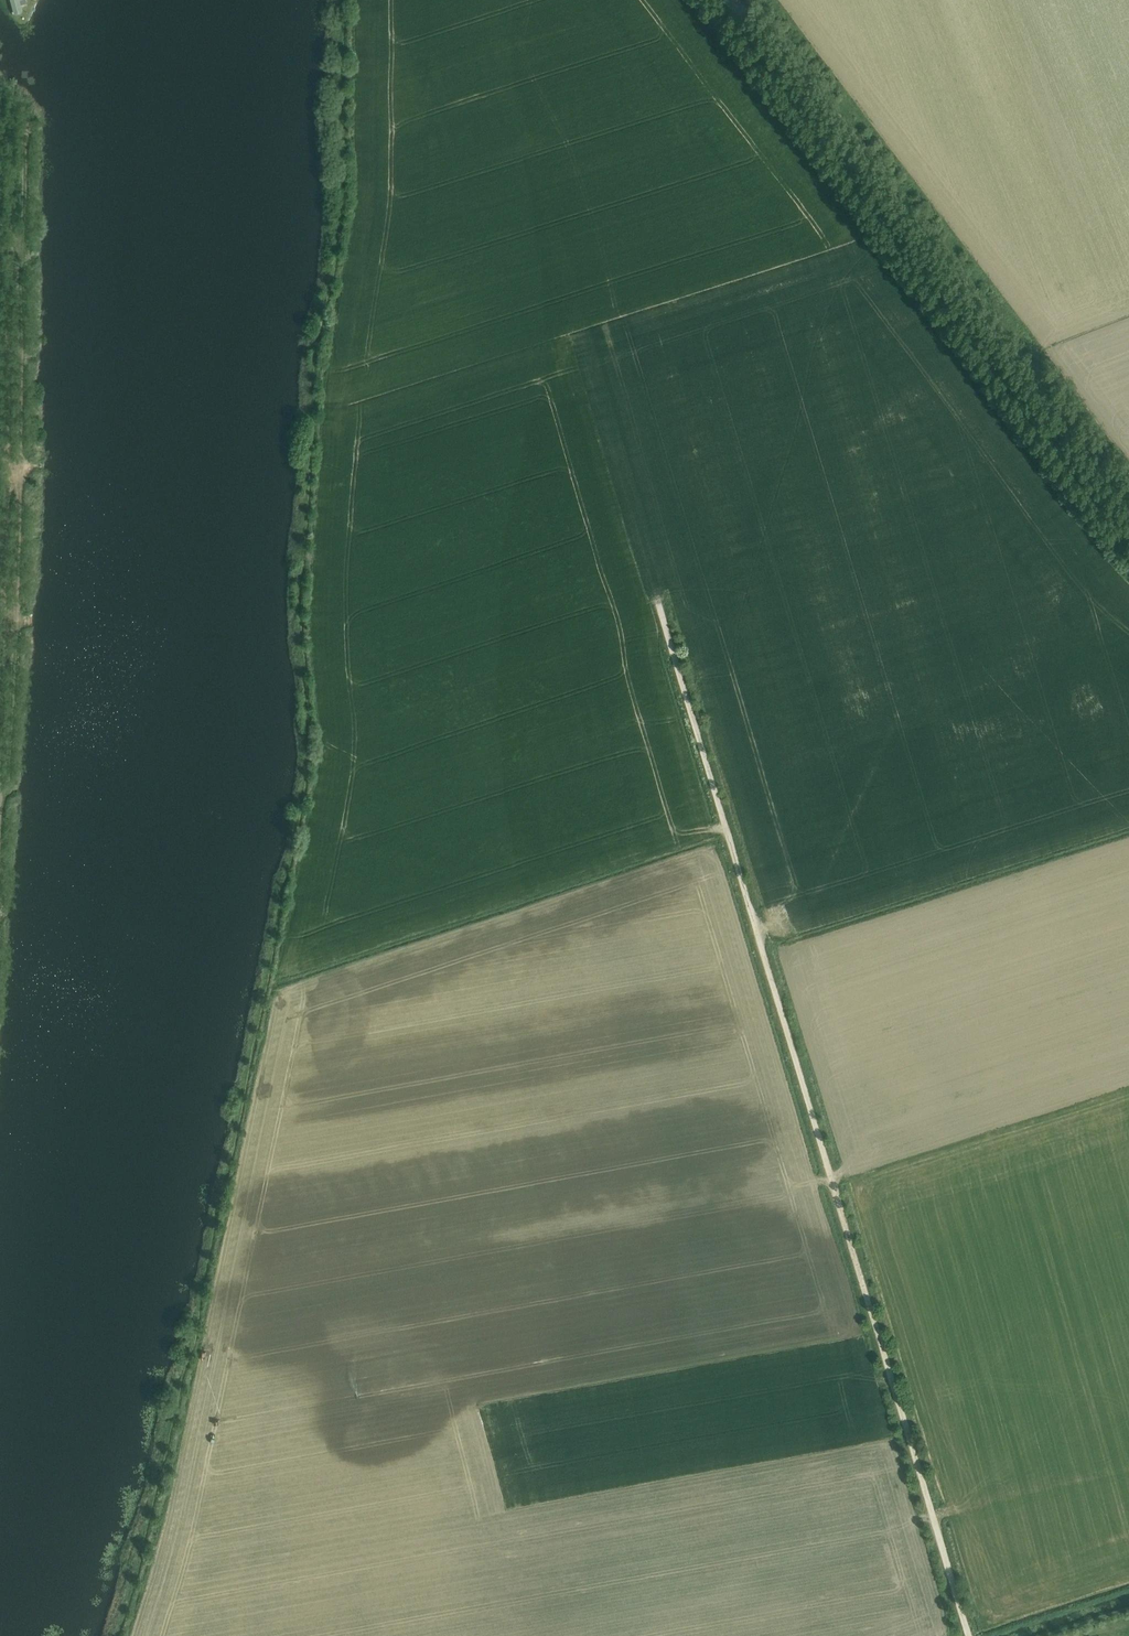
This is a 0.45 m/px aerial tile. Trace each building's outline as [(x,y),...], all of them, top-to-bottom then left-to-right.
[(16,12),(23,10),(20,0),(12,0),(16,12)]
